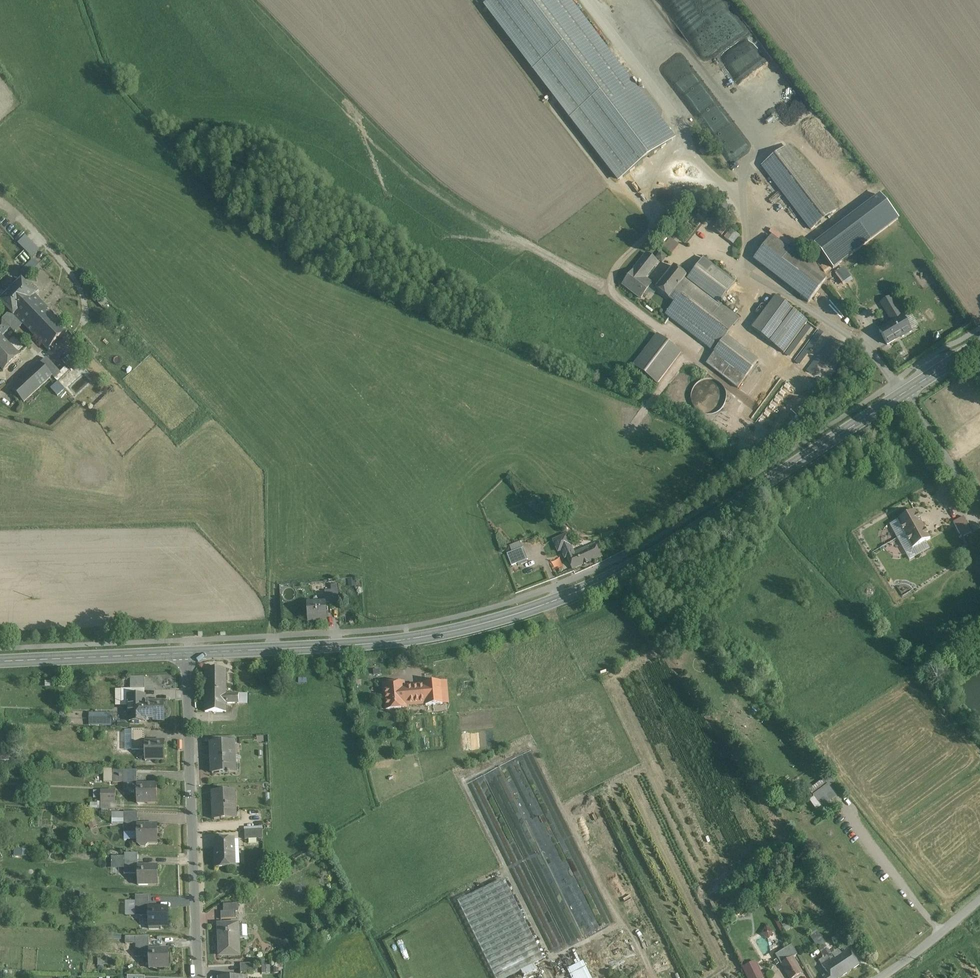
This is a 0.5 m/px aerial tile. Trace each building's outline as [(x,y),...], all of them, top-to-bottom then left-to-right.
[(566,0),(493,0),(486,6),(619,181),(673,140),(659,122),(660,113),(645,93),(636,91),(566,0)] [(837,211),(788,147),(774,157),(762,166),(811,230),(823,221),(837,211)] [(728,228),(719,221),(712,229),(721,236),(728,228)] [(731,229),(724,238),(733,245),(740,236),(731,229)] [(755,237),(763,243),(769,235),(761,229),(755,237)] [(31,257),(39,248),(23,234),(16,242),(31,257)] [(826,279),(771,236),(761,250),(753,260),(808,303),(818,290),(826,279)] [(670,239),(663,248),(672,255),(679,246),(670,239)] [(646,254),(622,285),(641,299),(652,285),(645,280),(658,263),(646,254)] [(38,256),(26,267),(31,272),(43,261),(38,256)] [(735,283),(703,259),(694,270),(688,279),(686,278),(669,299),(674,303),(665,315),(709,349),(714,353),(726,337),(739,320),(719,304),(726,295),(735,283)] [(674,267),(656,290),(668,300),(669,299),(686,278),(686,277),(674,267)] [(826,277),(834,292),(852,281),(843,267),(826,277)] [(10,312),(2,320),(10,328),(14,332),(23,324),(47,349),(67,331),(47,311),(49,309),(36,295),(23,281),(0,302),(10,312)] [(776,297),(752,329),(761,336),(784,354),(807,321),(794,311),(790,308),(785,304),(776,297)] [(890,298),(881,303),(892,323),(902,317),(890,298)] [(892,323),(887,326),(888,327),(879,332),(887,345),(901,337),(902,338),(912,332),(902,317),(892,323)] [(5,370),(21,355),(3,336),(10,328),(2,320),(0,322),(0,365),(5,370)] [(812,374),(832,341),(829,339),(825,346),(817,341),(820,335),(815,331),(796,364),(812,374)] [(657,335),(633,366),(657,385),(681,353),(657,335)] [(758,361),(726,337),(719,346),(714,353),(714,354),(706,364),(738,389),(745,378),(751,370),(758,361)] [(40,363),(11,389),(24,402),(51,376),(40,363)] [(725,404),(727,397),(725,390),(721,385),(716,381),(709,380),(703,381),(697,385),(693,391),(692,397),(694,404),(697,409),(703,413),(709,414),(716,413),(722,409),(725,404)] [(57,395),(64,389),(57,381),(50,387),(57,395)] [(915,511),(890,524),(910,559),(929,548),(926,541),(930,539),(915,511)] [(964,516),(952,523),(962,542),(974,536),(971,530),(964,516)] [(566,535),(553,540),(558,551),(561,550),(571,546),(566,535)] [(595,544),(574,553),(571,546),(561,550),(565,558),(567,557),(572,569),(601,556),(595,544)] [(523,548),(507,554),(512,566),(528,559),(523,548)] [(326,603),(326,604),(333,603),(332,591),(332,590),(323,591),(324,603),(326,603)] [(324,603),(307,604),(308,622),(326,621),(326,604),(326,603),(324,603)] [(226,669),(205,669),(204,712),(225,712),(225,703),(226,695),(226,669)] [(144,689),(144,677),(130,677),(130,689),(144,689)] [(440,682),(424,683),(426,704),(426,706),(443,704),(442,703),(440,683),(441,682),(440,682)] [(404,683),(384,685),(386,709),(406,708),(406,706),(426,704),(424,685),(404,687),(404,683)] [(144,696),(144,689),(130,689),(122,689),(122,706),(128,705),(128,696),(144,696)] [(243,695),(226,695),(225,703),(243,704),(243,695)] [(144,696),(128,696),(128,705),(129,721),(145,721),(145,719),(155,719),(155,721),(164,721),(164,702),(144,702),(144,696)] [(88,711),(88,725),(111,725),(111,711),(88,711)] [(145,742),(144,729),(131,729),(131,750),(144,750),(144,742),(145,742)] [(164,760),(164,742),(145,742),(144,742),(144,750),(144,760),(164,760)] [(235,742),(211,743),(212,774),(236,773),(235,742)] [(124,771),(124,770),(113,770),(113,782),(124,782),(124,771)] [(124,771),(124,782),(124,791),(136,791),(136,784),(137,784),(137,771),(124,771)] [(157,803),(156,784),(137,784),(136,784),(136,791),(137,803),(157,803)] [(828,786),(813,796),(821,806),(835,796),(828,786)] [(115,790),(101,791),(101,802),(116,801),(115,790)] [(234,791),(216,792),(216,801),(213,801),(214,821),(235,820),(234,791)] [(137,812),(124,812),(124,813),(124,819),(124,833),(137,832),(137,825),(137,824),(137,812)] [(157,843),(157,824),(137,824),(137,825),(137,832),(137,844),(140,846),(145,846),(148,843),(157,843)] [(263,830),(245,831),(245,840),(263,839),(263,830)] [(234,839),(216,840),(216,868),(235,867),(234,839)] [(137,854),(124,854),(124,874),(137,874),(137,866),(137,854)] [(124,867),(123,855),(111,856),(111,867),(124,867)] [(137,866),(137,874),(137,885),(157,885),(157,866),(137,866)] [(457,902),(495,977),(506,977),(544,960),(504,879),(457,902)] [(149,908),(149,895),(135,895),(135,916),(149,916),(148,908),(149,908)] [(238,904),(223,904),(223,912),(236,911),(236,912),(239,912),(238,904)] [(149,908),(148,908),(149,916),(149,927),(149,929),(160,929),(160,927),(168,927),(168,908),(149,908)] [(238,924),(218,925),(220,956),(240,955),(239,938),(248,938),(247,926),(238,927),(238,924)] [(149,936),(136,937),(136,944),(136,957),(149,957),(149,949),(149,936)] [(834,958),(822,940),(816,944),(827,960),(821,963),(823,966),(834,958)] [(797,955),(792,945),(775,955),(781,965),(797,955)] [(149,949),(149,957),(149,968),(168,968),(168,949),(149,949)] [(823,966),(828,974),(823,977),(838,977),(858,965),(847,949),(834,958),(823,966)] [(805,971),(797,955),(791,958),(801,974),(805,971)] [(781,965),(789,977),(794,977),(801,974),(791,958),(781,965)] [(582,960),(566,967),(571,977),(591,977),(582,960)] [(747,977),(763,977),(756,960),(742,966),(747,977)] [(254,965),(240,966),(240,974),(254,973),(254,965)]
